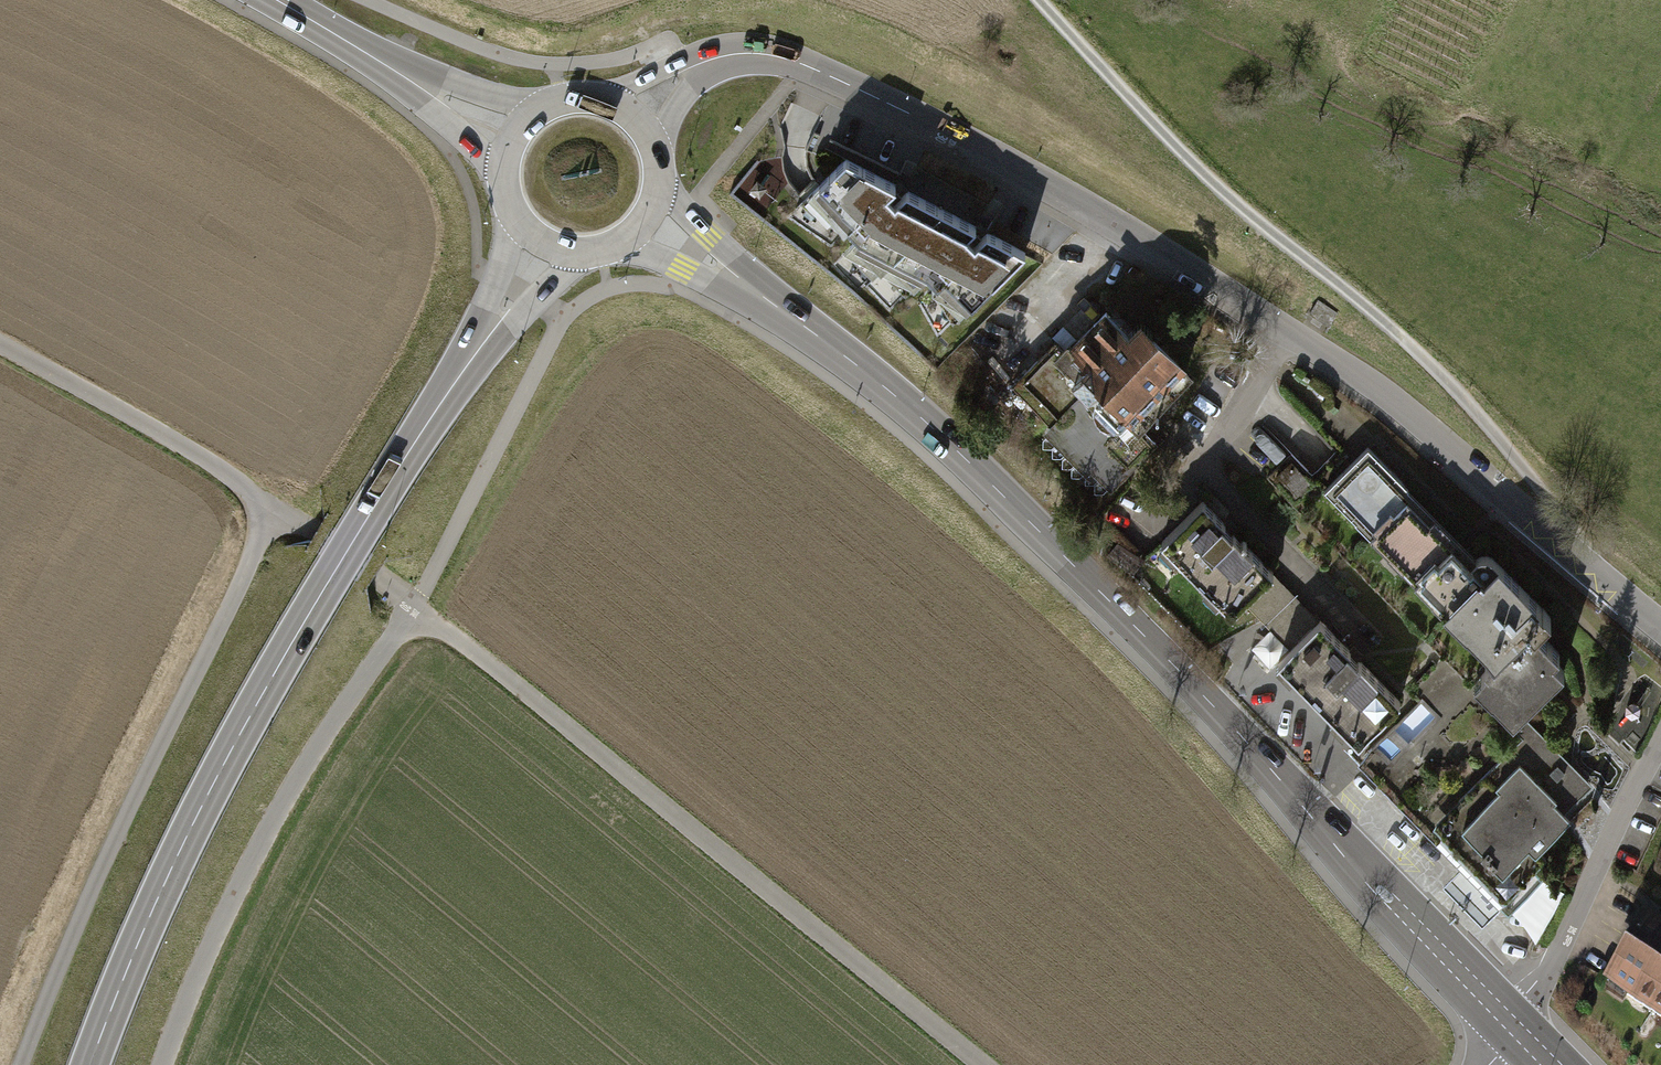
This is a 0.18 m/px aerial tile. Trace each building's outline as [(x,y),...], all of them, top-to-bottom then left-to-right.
[(894,184),(843,159),(784,216),(831,245),(847,228),(857,239),(831,265),(859,291),(865,285),(889,311),(926,276),(934,284),(919,302),(939,334),(1022,251),(985,232),(973,244),(965,236),(975,226),(939,208),(905,190),(893,202),(885,193),(894,184)] [(1019,285),(1044,263),(1032,249),(1007,272),(1019,285)] [(1062,355),(1056,349),(1016,389),(1054,428),(1046,436),(1107,497),(1161,444),(1150,433),(1199,385),(1139,325),(1131,333),(1108,310),(1062,355)] [(1455,542),(1365,447),(1318,491),(1429,610),(1479,662),(1459,680),(1499,723),(1564,663),(1543,640),(1534,630),(1548,618),(1475,540),(1463,551),(1455,542)] [(1236,538),(1203,505),(1163,544),(1230,611),(1269,571),(1236,538)] [(1356,659),(1274,576),(1242,607),(1284,649),(1274,658),(1357,742),(1398,702),(1356,659)] [(1591,787),(1519,711),(1505,724),(1518,738),(1483,771),(1501,790),(1463,825),(1504,869),(1591,787)] [(1464,868),(1442,889),(1482,930),(1503,909),(1464,868)] [(1660,1022),(1660,932),(1640,919),(1599,982),(1660,1022)]
